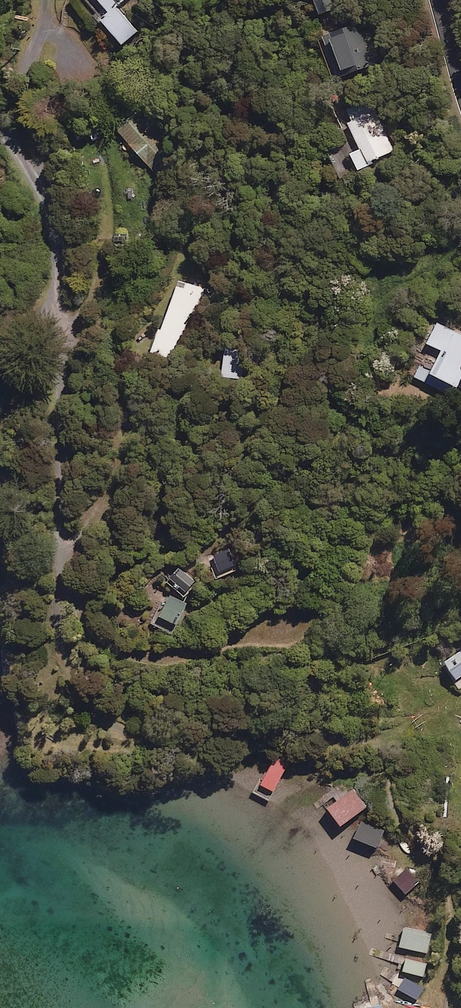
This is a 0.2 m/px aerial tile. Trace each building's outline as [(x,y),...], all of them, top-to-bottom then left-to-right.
[(120,41),(134,29),(113,5),(119,0),(85,0),(120,41)] [(362,21),(330,29),(339,68),(371,60),(362,21)] [(393,150),(369,99),(343,112),(360,147),(350,152),(358,167),(393,150)] [(174,158),(134,113),(116,128),(156,174),(174,158)] [(171,364),(191,315),(194,316),(209,282),(184,272),(149,355),(171,364)] [(424,381),(410,375),(405,387),(419,393),(423,383),(448,394),(460,363),(460,346),(428,332),(419,354),(433,359),(424,381)] [(239,348),(224,347),(222,376),(237,377),(239,348)] [(195,578),(176,567),(166,583),(185,595),(195,578)] [(187,604),(163,594),(151,626),(175,635),(187,604)] [(289,763),(276,756),(251,793),(270,801),(289,763)] [(367,807),(354,788),(328,806),(341,825),(367,807)] [(385,830),(364,821),(356,838),(377,847),(385,830)] [(417,884),(402,869),(392,879),(407,894),(417,884)] [(433,935),(404,928),(400,947),(429,953),(433,935)] [(428,962),(405,957),(401,970),(424,976),(428,962)] [(423,986),(403,975),(397,987),(417,997),(423,986)]
